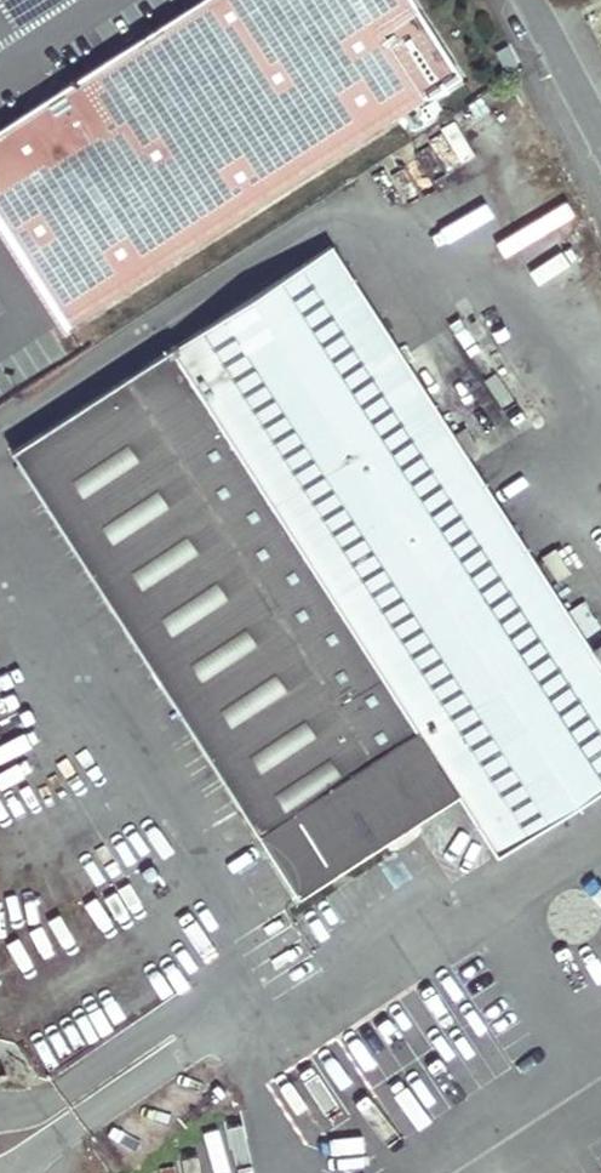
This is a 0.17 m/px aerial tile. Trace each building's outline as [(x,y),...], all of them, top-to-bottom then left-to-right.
[(70,322),(451,77),(416,19),(385,41),(359,0),(207,0),(0,129),(0,216),(70,322)] [(54,0),(0,0),(0,1),(10,22),(54,0)] [(567,611),(332,245),(13,450),(298,895),(457,792),(496,853),(600,786),(600,664),(599,661),(600,660),(600,639),(589,646),(567,611)] [(586,599),(567,611),(589,646),(600,639),(600,623),(586,599)]
